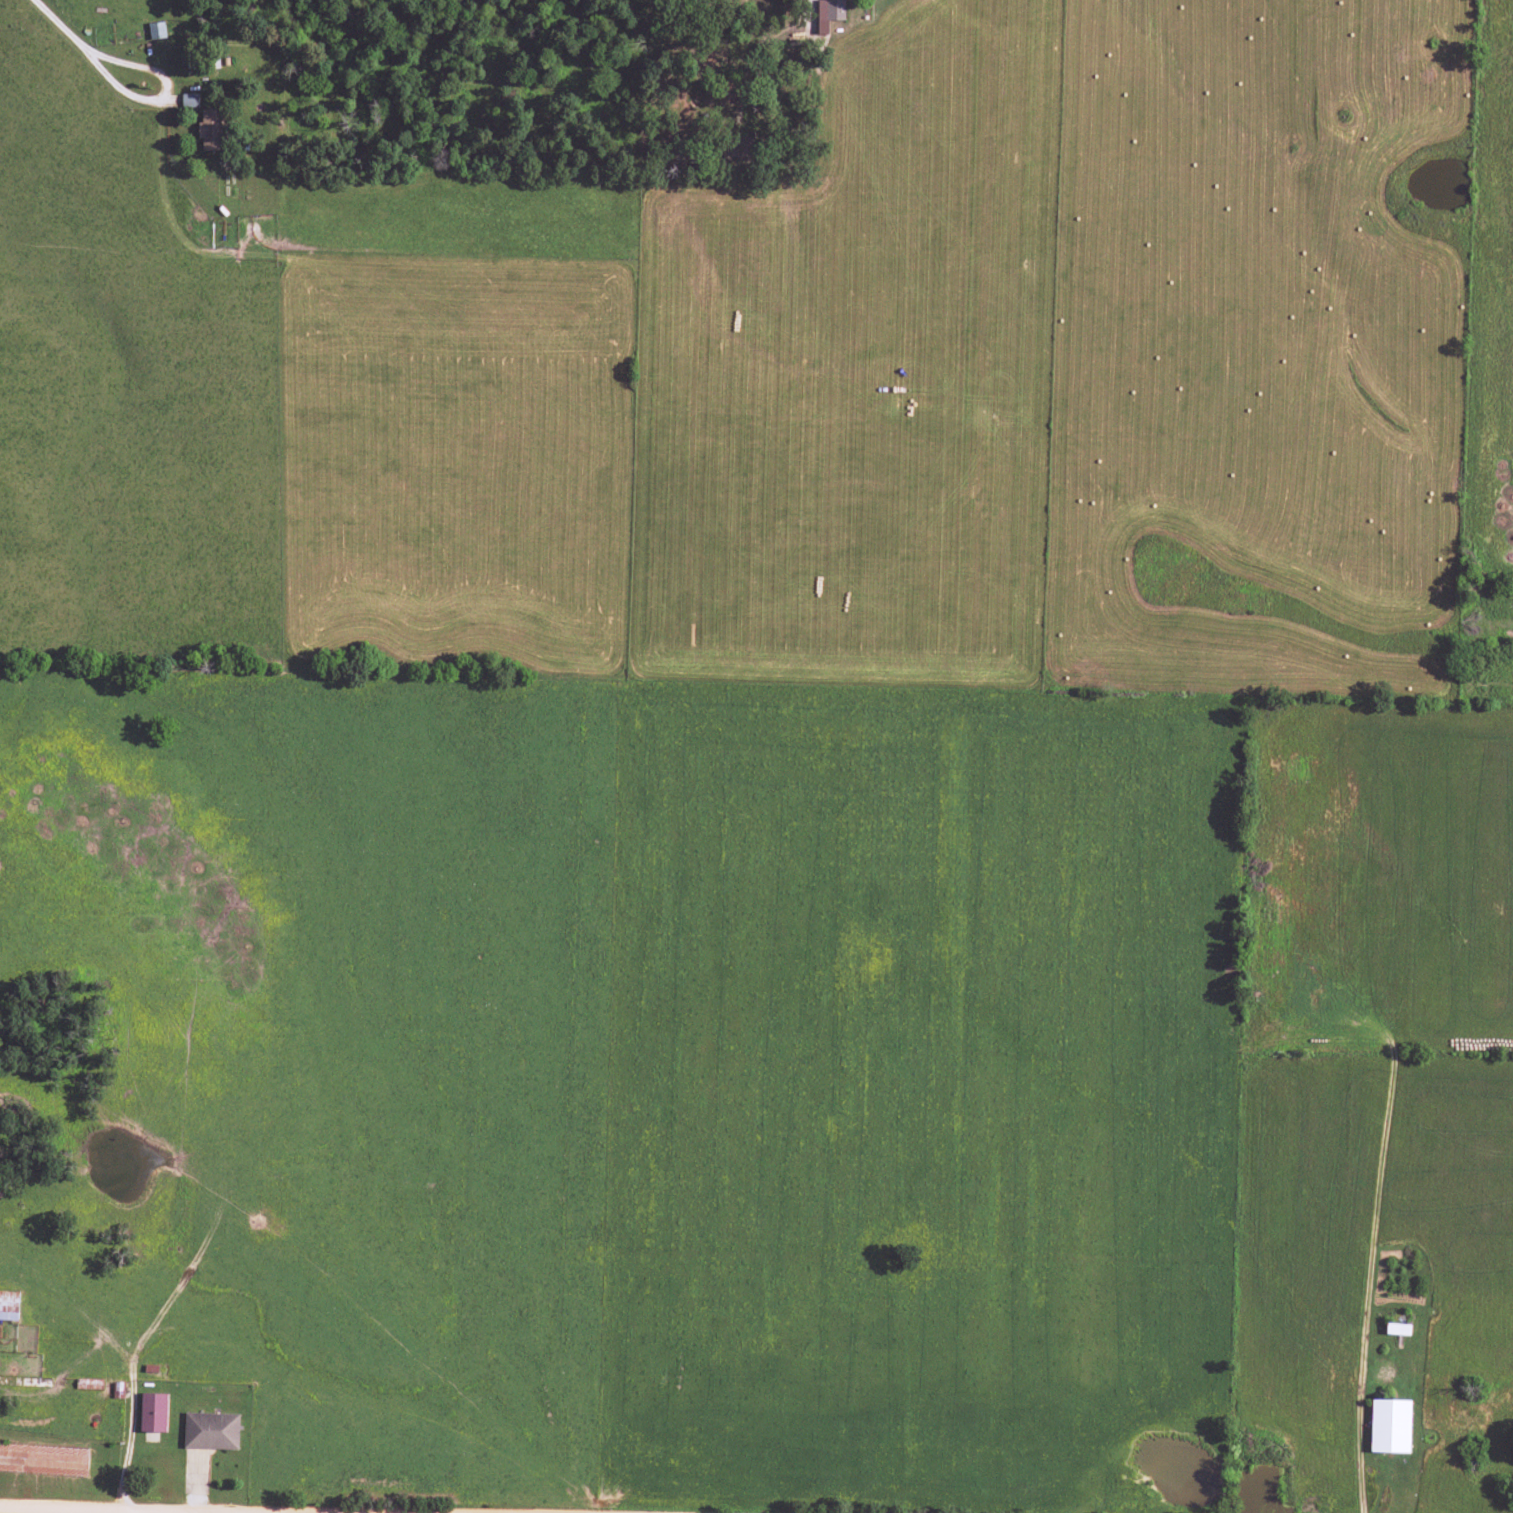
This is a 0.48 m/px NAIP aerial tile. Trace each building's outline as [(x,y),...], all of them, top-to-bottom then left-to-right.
[(817,0),(818,34),(829,34),(828,21),(845,20),(844,0),(831,0),(817,0)] [(182,107),(199,107),(198,93),(181,94),(182,107)] [(203,151),(222,150),(221,110),(202,110),(202,123),(198,123),(198,138),(202,138),(203,151)] [(0,1292),(0,1320),(18,1321),(19,1292),(0,1292)] [(141,1432),(166,1433),(167,1394),(142,1393),(141,1432)] [(1411,1401),(1372,1400),(1371,1452),(1410,1453),(1411,1401)] [(238,1450),(240,1414),(185,1413),(184,1448),(238,1450)] [(87,1475),(88,1448),(0,1444),(0,1471),(87,1475)]
